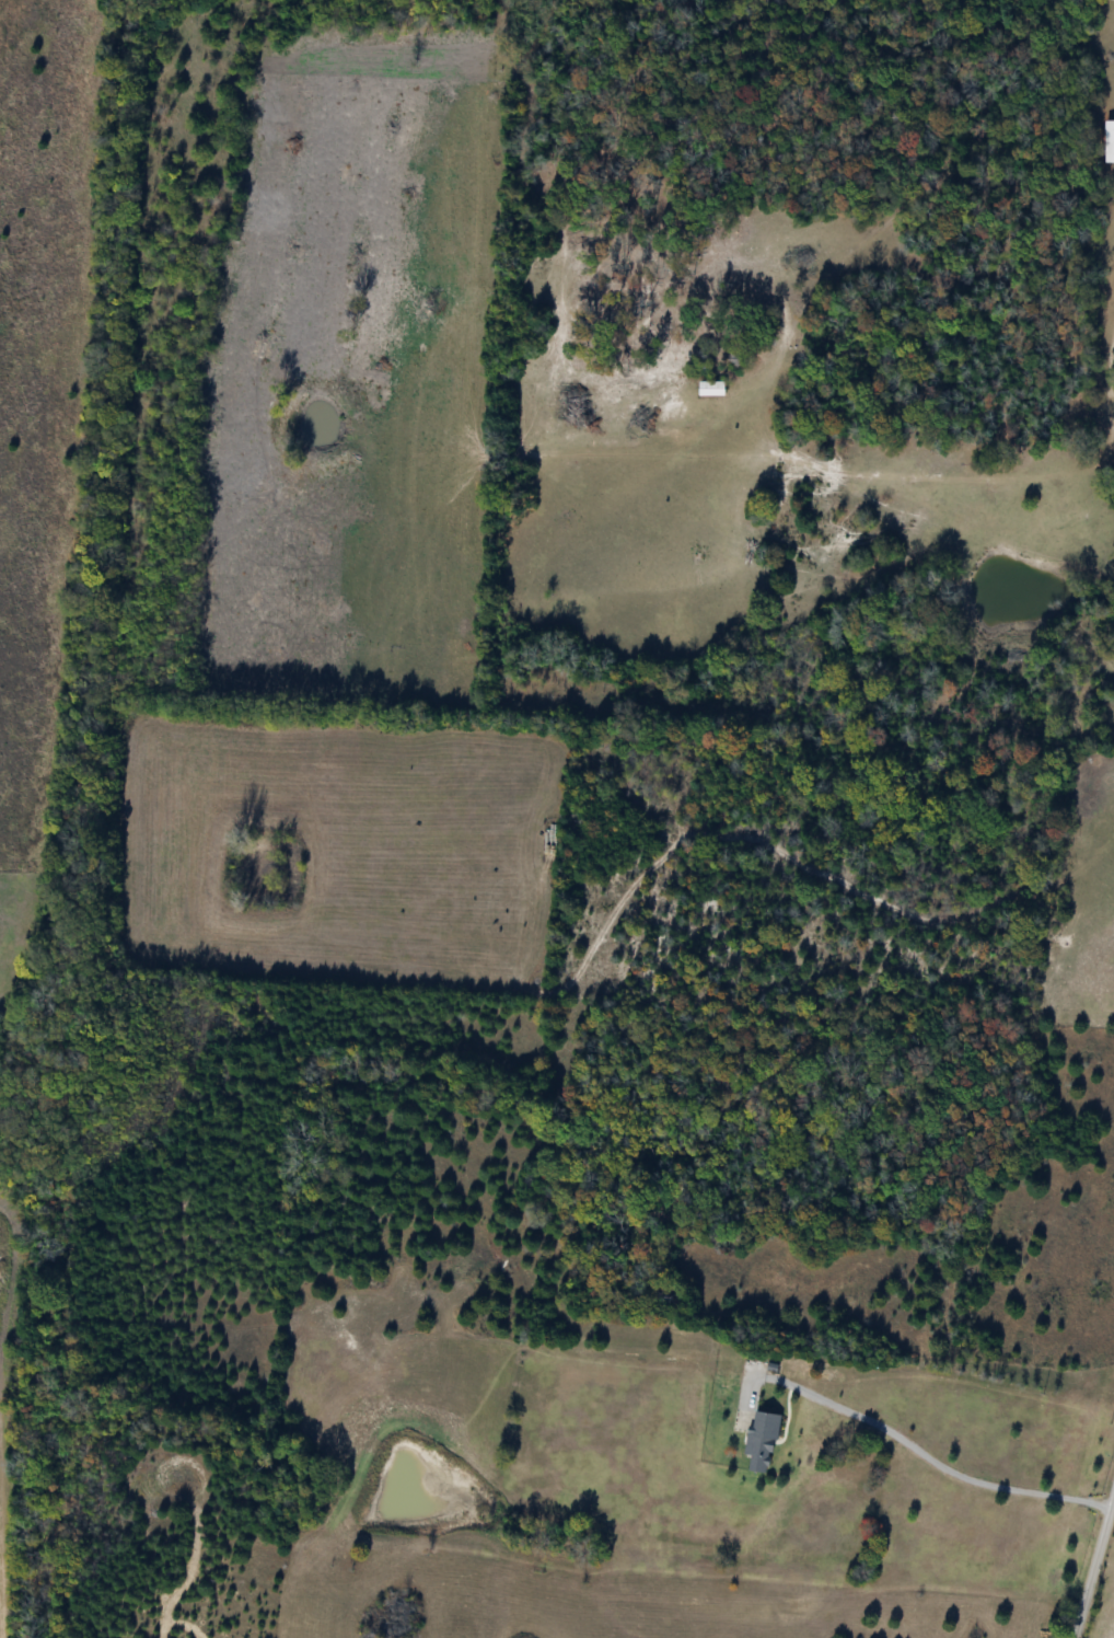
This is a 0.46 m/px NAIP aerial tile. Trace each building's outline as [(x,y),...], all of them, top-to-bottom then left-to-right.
[(1113,163),(1113,121),(1102,121),(1102,163),(1113,163)] [(722,396),(722,382),(695,382),(695,396),(722,396)] [(776,1415),(749,1411),(742,1456),(747,1457),(745,1471),(767,1474),(776,1415)]
